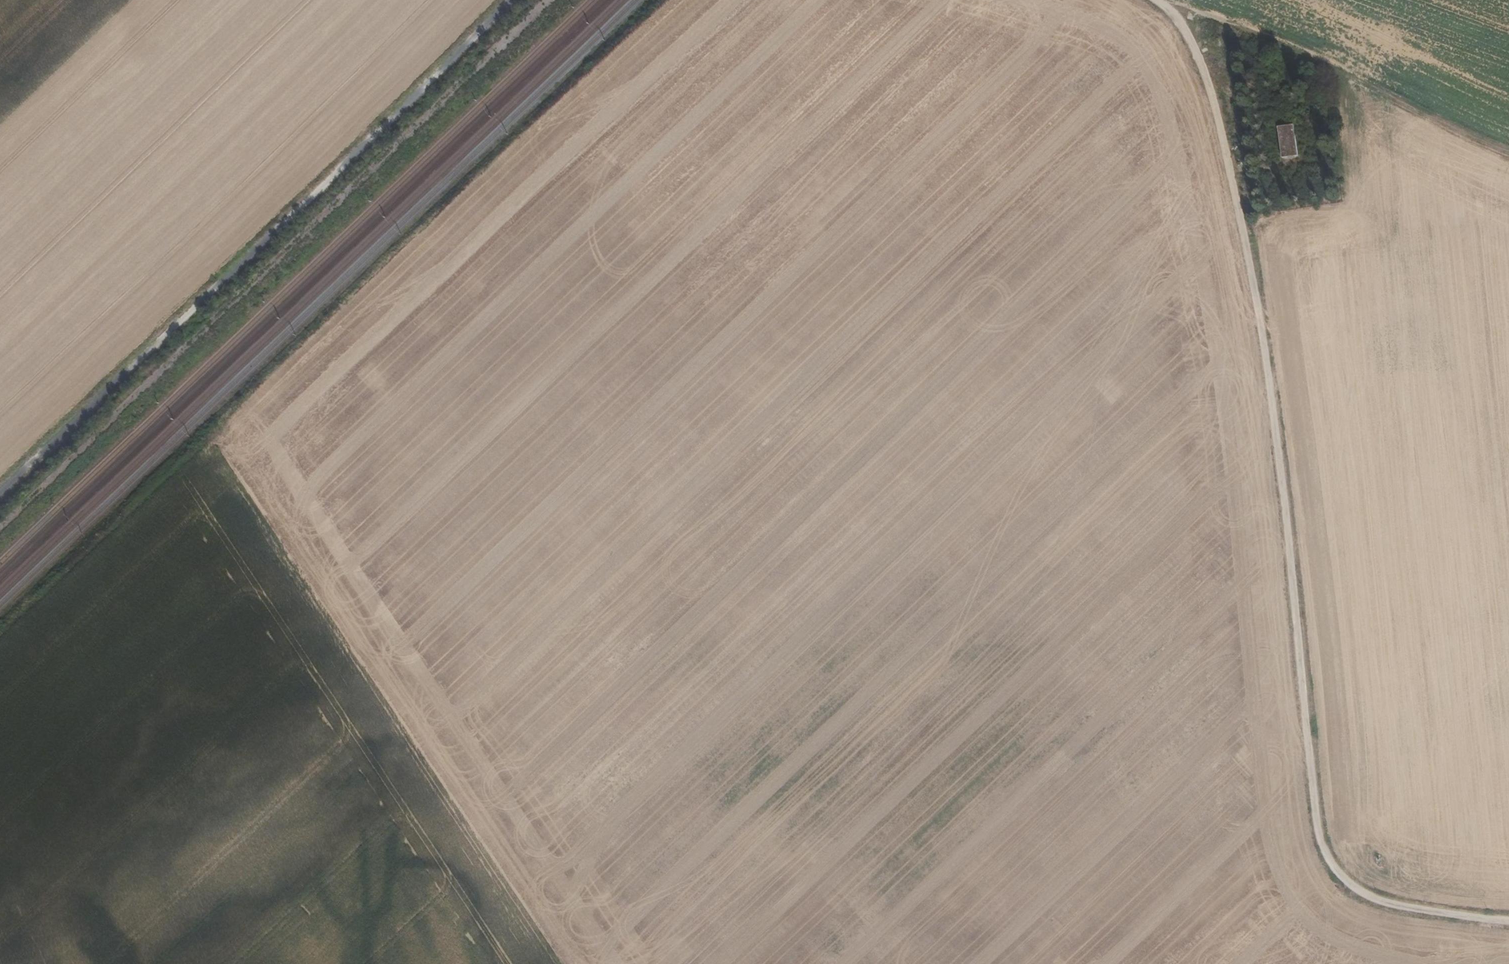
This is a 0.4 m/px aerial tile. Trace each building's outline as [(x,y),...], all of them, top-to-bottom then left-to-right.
[(1296,159),(1295,126),(1271,127),(1272,160),(1296,159)]
